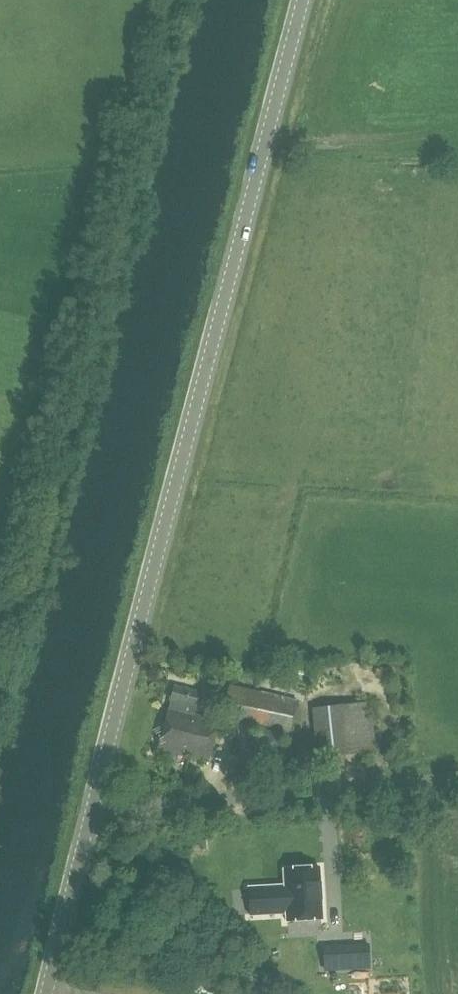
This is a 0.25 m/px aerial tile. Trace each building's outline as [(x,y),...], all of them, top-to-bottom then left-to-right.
[(167,707),(156,747),(164,750),(205,761),(217,720),(192,714),(198,691),(173,685),(168,701),(169,701),(168,707),(167,707)] [(288,729),(295,699),(259,690),(252,720),(288,729)] [(372,750),(367,702),(312,707),(318,755),(372,750)] [(250,915),(286,913),(286,921),(322,919),(319,867),(283,869),(284,888),(276,889),(276,886),(248,887),(250,915)] [(324,970),(370,968),(370,962),(354,962),(353,955),(323,957),(324,970)]
